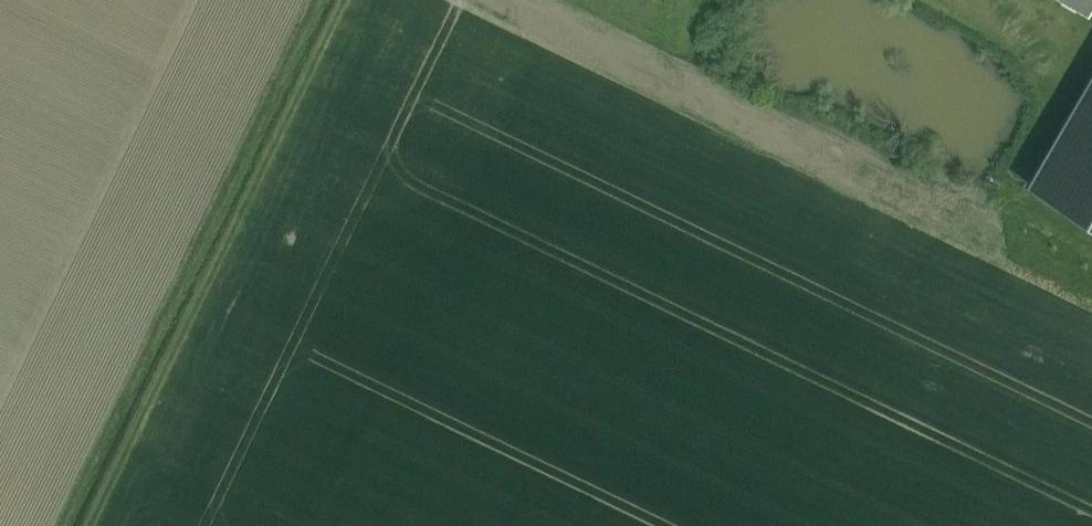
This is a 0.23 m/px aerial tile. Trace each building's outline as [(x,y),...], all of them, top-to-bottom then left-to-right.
[(1090,13),(1091,10),(1091,0),(1068,0),(1090,13)] [(1031,186),(1091,221),(1091,81),(1031,186)]
